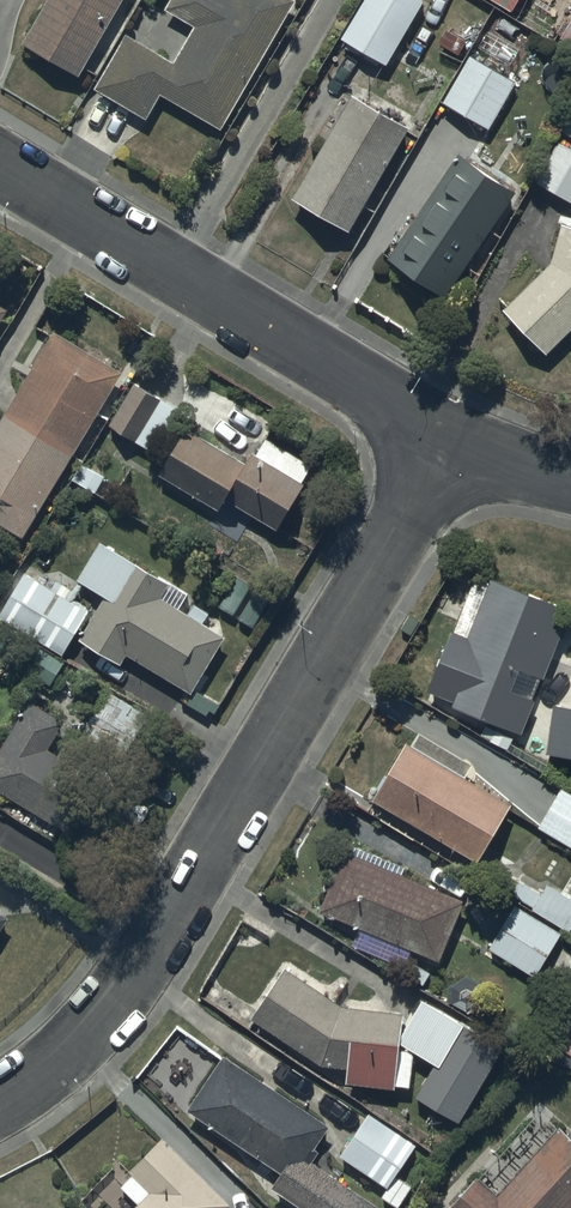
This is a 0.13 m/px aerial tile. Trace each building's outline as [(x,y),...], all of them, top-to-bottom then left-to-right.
[(25,37),(81,69),(120,0),(46,0),(25,37)] [(126,30),(95,83),(148,114),(161,91),(221,125),(293,0),(168,0),(166,4),(195,20),(173,58),(126,30)] [(341,34),(386,60),(421,0),(361,0),(341,34)] [(561,35),(570,41),(570,17),(561,35)] [(500,36),(482,26),(442,99),(488,124),(514,77),(487,61),(500,36)] [(408,121),(349,89),(293,193),(352,224),(408,121)] [(570,198),(570,144),(555,135),(532,177),(570,198)] [(515,189),(460,149),(387,253),(443,292),(515,189)] [(559,219),(550,258),(547,261),(502,304),(545,349),(570,324),(570,222),(559,219)] [(55,327),(0,419),(0,516),(24,531),(122,366),(55,327)] [(109,420),(156,448),(182,404),(134,377),(109,420)] [(312,463),(266,434),(255,451),(250,448),(244,458),(191,423),(161,469),(219,507),(227,494),(275,525),(305,479),(303,477),(312,463)] [(188,591),(102,535),(78,573),(106,591),(79,632),(123,661),(131,648),(190,687),(225,634),(180,604),(188,591)] [(25,570),(0,613),(0,614),(62,650),(88,607),(25,570)] [(453,628),(449,626),(426,688),(451,697),(449,701),(522,730),(558,627),(554,625),(563,600),(476,570),(453,628)] [(29,695),(0,746),(0,784),(78,829),(105,781),(47,748),(66,716),(29,695)] [(552,702),(546,751),(570,754),(570,704),(552,702)] [(509,800),(407,738),(373,794),(475,856),(509,800)] [(560,784),(538,820),(570,841),(570,791),(560,784)] [(344,846),(319,906),(438,956),(463,897),(401,871),(403,865),(350,842),(348,848),(344,846)] [(514,901),(488,945),(534,972),(563,924),(569,928),(570,925),(570,895),(546,881),(529,910),(514,901)] [(0,909),(0,930),(9,915),(0,909)] [(341,1002),(284,964),(251,1014),(322,1060),(346,1063),(345,1078),(393,1082),(393,1080),(410,1082),(413,1047),(397,1046),(401,1007),(341,1002)] [(552,1040),(570,1051),(570,1007),(552,1040)] [(460,1011),(414,1092),(459,1118),(505,1037),(460,1011)] [(223,1050),(186,1104),(280,1167),(270,1182),(309,1207),(374,1207),(378,1203),(310,1157),(317,1148),(313,1145),(329,1122),(223,1050)] [(416,1142),(369,1109),(339,1152),(386,1184),(416,1142)] [(445,1205),(448,1207),(570,1207),(570,1134),(559,1123),(496,1192),(474,1173),(445,1205)] [(228,1200),(161,1134),(129,1166),(132,1169),(120,1182),(136,1199),(127,1207),(220,1207),(228,1200)]
